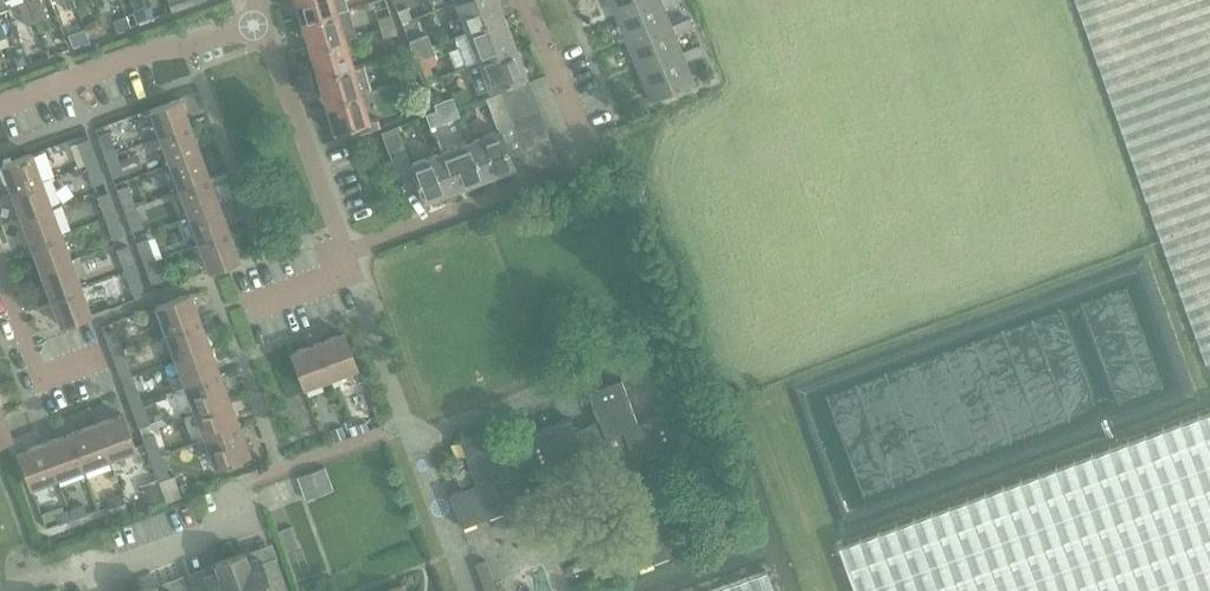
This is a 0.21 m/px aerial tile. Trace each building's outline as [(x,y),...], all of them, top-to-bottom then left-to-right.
[(8,8),(19,4),(27,25),(37,22),(28,0),(5,0),(8,8)] [(39,27),(41,33),(51,29),(41,0),(28,0),(39,27)] [(67,10),(77,6),(74,0),(63,0),(67,10)] [(172,12),(206,0),(168,0),(172,12)] [(301,22),(348,8),(346,0),(295,0),(301,22)] [(497,0),(459,0),(455,1),(467,32),(504,18),(497,0)] [(616,17),(656,0),(609,0),(616,17)] [(616,17),(628,44),(671,25),(664,8),(682,0),(656,0),(616,17)] [(1208,366),(1209,365),(1209,0),(1076,0),(1208,366)] [(147,8),(132,13),(136,23),(151,18),(147,8)] [(348,8),(301,22),(309,49),(345,39),(356,36),(348,8)] [(392,14),(378,18),(381,28),(394,24),(392,14)] [(117,31),(131,27),(127,16),(114,21),(117,31)] [(467,32),(455,37),(466,66),(515,47),(504,18),(467,32)] [(692,27),(688,18),(671,25),(628,44),(639,70),(682,52),(675,35),(692,27)] [(384,38),(397,35),(394,24),(381,28),(384,38)] [(104,33),(101,25),(89,29),(92,37),(104,33)] [(68,36),(72,47),(89,41),(85,29),(68,36)] [(428,35),(409,42),(413,53),(432,46),(428,35)] [(318,77),(353,66),(345,39),(309,49),(318,77)] [(700,44),(682,52),(639,70),(652,102),(695,83),(686,61),(704,54),(700,44)] [(432,46),(413,53),(423,82),(425,81),(434,78),(430,68),(427,58),(435,55),(432,46)] [(477,95),(526,76),(515,47),(466,66),(477,95)] [(23,54),(17,56),(15,60),(17,66),(26,63),(23,54)] [(365,63),(353,66),(318,77),(326,104),(361,94),(373,90),(365,63)] [(415,77),(412,68),(398,72),(401,81),(415,77)] [(401,81),(404,92),(413,89),(418,87),(415,77),(401,81)] [(534,96),(528,82),(500,93),(506,106),(534,96)] [(417,102),(407,105),(410,114),(420,111),(426,109),(420,86),(418,87),(413,89),(417,102)] [(486,98),(497,128),(512,122),(511,120),(506,106),(500,93),(486,98)] [(377,117),(369,119),(361,94),(326,104),(334,132),(351,127),(353,135),(380,127),(377,117)] [(539,110),(534,96),(506,106),(511,120),(539,110)] [(457,106),(454,97),(434,104),(438,113),(456,106),(457,106)] [(180,99),(151,109),(161,136),(190,126),(180,99)] [(438,113),(442,124),(460,117),(456,106),(438,113)] [(544,123),(539,110),(511,120),(512,122),(516,134),(544,123)] [(516,134),(521,148),(549,137),(544,123),(516,134)] [(171,163),(199,153),(190,126),(161,136),(171,163)] [(413,173),(423,200),(453,189),(440,152),(412,163),(398,126),(381,132),(393,162),(399,179),(413,173)] [(514,167),(500,130),(470,141),(484,178),(514,167)] [(108,132),(98,136),(105,157),(116,153),(108,132)] [(521,148),(526,161),(554,151),(549,137),(521,148)] [(90,139),(78,144),(85,164),(97,159),(90,139)] [(470,141),(454,147),(440,152),(453,189),(484,178),(470,141)] [(554,151),(526,161),(532,175),(560,165),(554,151)] [(31,153),(2,164),(12,190),(41,180),(31,153)] [(137,153),(119,160),(116,153),(105,157),(113,178),(124,174),(142,167),(137,153)] [(180,190),(209,179),(199,153),(171,163),(180,190)] [(97,159),(85,164),(93,185),(104,181),(97,159)] [(190,217),(219,206),(209,179),(180,190),(190,217)] [(22,217),(51,207),(41,180),(12,190),(22,217)] [(128,185),(117,189),(124,210),(136,206),(128,185)] [(109,192),(97,197),(105,217),(117,213),(109,192)] [(136,206),(124,210),(133,232),(144,228),(136,206)] [(200,244),(229,233),(219,206),(190,217),(200,244)] [(61,233),(59,228),(51,207),(22,217),(31,244),(61,233)] [(117,213),(105,217),(113,239),(125,235),(117,213)] [(41,271),(70,260),(61,233),(31,244),(41,271)] [(210,270),(239,259),(229,233),(200,244),(210,270)] [(148,239),(137,243),(144,264),(155,260),(148,239)] [(128,246),(117,250),(120,257),(125,271),(136,267),(128,246)] [(51,298),(80,287),(70,260),(41,271),(51,298)] [(155,260),(144,264),(152,285),(163,281),(155,260)] [(136,267),(125,271),(132,292),(144,288),(136,267)] [(80,287),(51,298),(61,325),(90,314),(80,287)] [(190,293),(157,305),(167,332),(200,320),(190,293)] [(176,359),(209,347),(200,320),(167,332),(176,359)] [(115,328),(104,332),(112,353),(123,349),(115,328)] [(357,367),(344,333),(318,343),(330,377),(357,367)] [(291,352),(303,387),(330,377),(318,343),(291,352)] [(186,386),(219,374),(209,347),(176,359),(186,386)] [(119,374),(131,370),(123,349),(112,353),(119,374)] [(229,401),(220,376),(219,374),(186,386),(196,413),(229,401)] [(459,439),(471,470),(458,475),(463,488),(449,494),(461,527),(504,511),(501,504),(605,465),(631,532),(610,540),(622,573),(669,555),(657,524),(673,518),(657,476),(645,481),(637,461),(677,446),(665,413),(638,423),(621,378),(588,391),(599,420),(575,430),(570,418),(523,435),(528,447),(503,457),(492,427),(459,439)] [(135,382),(124,386),(131,407),(143,403),(135,382)] [(206,440),(239,427),(229,401),(196,413),(206,440)] [(139,428),(150,424),(143,403),(131,407),(139,428)] [(11,438),(1,412),(0,413),(0,442),(11,438)] [(859,590),(1209,590),(1209,413),(842,547),(859,590)] [(136,448),(123,414),(98,424),(110,457),(136,448)] [(350,427),(353,435),(369,429),(366,421),(350,427)] [(110,457),(98,424),(71,434),(83,467),(110,457)] [(216,466),(249,454),(239,427),(206,440),(216,466)] [(341,427),(330,431),(334,441),(345,437),(341,427)] [(83,467),(71,434),(43,444),(56,478),(83,467)] [(154,434),(142,438),(149,458),(162,454),(154,434)] [(18,453),(31,487),(56,478),(43,444),(18,453)] [(158,481),(170,477),(162,454),(149,458),(157,478),(158,481)] [(333,490),(326,467),(298,477),(305,499),(333,490)] [(156,485),(143,489),(147,500),(160,496),(156,485)] [(125,504),(121,494),(107,499),(111,509),(125,504)] [(85,506),(71,511),(74,519),(88,514),(85,506)] [(69,510),(56,515),(58,522),(71,517),(69,510)] [(284,553),(301,547),(293,526),(276,532),(284,553)] [(229,557),(241,590),(288,590),(276,556),(261,561),(259,555),(246,560),(243,552),(229,557)] [(216,562),(218,569),(206,574),(208,580),(193,585),(195,590),(241,590),(229,557),(216,562)] [(486,590),(497,590),(486,560),(476,563),(486,590)] [(766,570),(708,590),(774,590),(766,570)]
